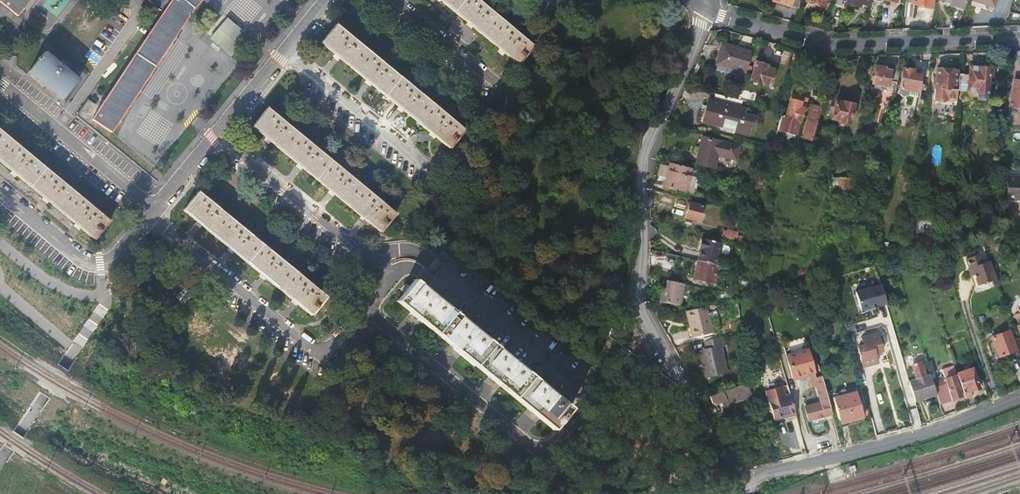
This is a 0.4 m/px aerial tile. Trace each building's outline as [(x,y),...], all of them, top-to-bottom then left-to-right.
[(1,1),(19,15),(31,0),(2,0),(1,1)] [(166,12),(93,117),(112,130),(196,7),(203,0),(152,0),(166,12)] [(518,65),(533,47),(476,0),(438,0),(466,23),(496,47),(518,65)] [(772,1),(799,8),(802,0),(772,0),(772,1)] [(872,5),(869,18),(878,20),(881,5),(883,0),(873,0),(872,5)] [(914,4),(915,5),(934,9),(936,0),(915,0),(914,4)] [(953,3),(952,6),(965,9),(968,0),(943,0),(953,3)] [(974,1),(986,4),(985,6),(985,7),(986,9),(988,11),(990,11),(992,10),(994,9),(995,7),(995,6),(997,0),(975,0),(974,1)] [(908,3),(906,18),(913,19),(915,5),(914,4),(908,3)] [(227,20),(210,41),(230,58),(248,37),(227,20)] [(431,134),(449,149),(464,130),(336,26),(321,44),(340,59),(365,79),(400,109),(431,134)] [(723,45),(718,65),(747,74),(752,53),(723,45)] [(46,51),(30,70),(42,81),(63,98),(79,78),(46,51)] [(1012,62),(1019,63),(1019,58),(1019,51),(1013,51),(1012,62)] [(756,62),(750,82),(770,88),(775,71),(766,68),(767,66),(756,62)] [(874,67),(872,85),(888,88),(889,82),(897,84),(899,71),(891,70),(891,71),(883,70),(883,68),(874,67)] [(957,74),(956,89),(967,90),(967,86),(988,88),(989,68),(968,67),(968,75),(957,74)] [(936,68),(933,99),(936,101),(942,102),(946,101),(946,98),(956,99),(956,96),(956,89),(954,89),(956,70),(936,68)] [(914,71),(903,69),(899,94),(909,96),(911,91),(919,92),(921,76),(914,75),(914,71)] [(1013,82),(1009,106),(1019,108),(1019,83),(1013,82)] [(708,102),(702,124),(721,130),(724,120),(739,124),(736,134),(750,138),(755,119),(745,117),(746,112),(741,110),(744,103),(739,101),(715,95),(713,103),(708,102)] [(782,118),(778,131),(797,136),(800,123),(801,123),(805,110),(801,109),(803,103),(791,101),(786,120),(782,118)] [(810,105),(802,135),(813,138),(821,107),(810,105)] [(833,105),(828,124),(848,129),(853,110),(833,105)] [(253,127),(381,231),(396,213),(268,108),(253,127)] [(0,130),(0,161),(21,179),(54,207),(86,233),(93,239),(109,222),(0,130)] [(702,139),(695,164),(712,169),(716,156),(734,161),(738,148),(702,139)] [(603,147),(603,158),(617,158),(617,148),(603,147)] [(690,168),(665,162),(651,158),(651,160),(651,179),(651,184),(674,191),(684,193),(690,168)] [(1009,178),(1008,200),(1019,201),(1019,179),(1009,178)] [(839,181),(836,199),(846,200),(849,183),(839,181)] [(750,183),(749,189),(761,192),(763,186),(750,183)] [(298,303),(313,315),(327,297),(199,192),(184,210),(196,220),(226,245),(261,273),(298,303)] [(702,207),(689,204),(686,203),(685,210),(687,211),(685,218),(699,221),(702,207)] [(918,232),(933,232),(933,220),(918,219),(918,232)] [(726,238),(737,241),(739,234),(728,231),(726,238)] [(701,251),(699,261),(718,266),(724,245),(705,239),(705,241),(702,240),(700,251),(701,251)] [(936,240),(921,239),(920,247),(936,248),(936,240)] [(971,267),(978,284),(996,278),(989,259),(981,262),(978,253),(965,257),(969,267),(971,267)] [(697,261),(693,279),(713,285),(718,266),(699,261),(697,261)] [(539,417),(554,430),(572,408),(415,279),(397,301),(402,305),(425,324),(451,345),(478,367),(506,390),(539,417)] [(667,281),(665,293),(660,292),(659,301),(680,306),(682,295),(684,284),(667,281)] [(861,311),(887,304),(881,284),(856,292),(861,311)] [(688,311),(694,337),(715,332),(708,306),(688,311)] [(1011,331),(993,337),(1000,356),(1017,350),(1011,331)] [(874,353),(882,351),(877,333),(861,337),(863,345),(857,347),(862,367),(870,364),(877,362),(874,353)] [(699,349),(702,363),(722,355),(720,346),(721,346),(720,340),(724,339),(723,337),(704,342),(705,347),(699,349)] [(804,406),(808,420),(832,413),(828,400),(821,376),(815,377),(807,349),(786,355),(792,378),(808,373),(812,387),(816,386),(820,402),(804,406)] [(705,368),(703,369),(706,378),(726,373),(722,355),(702,363),(703,364),(704,364),(705,368)] [(917,385),(923,406),(939,401),(934,383),(933,380),(929,382),(924,369),(918,371),(916,363),(911,365),(913,373),(914,372),(919,385),(917,385)] [(934,383),(939,401),(940,404),(964,396),(957,375),(954,366),(942,370),(945,380),(934,383)] [(957,375),(964,396),(965,398),(972,396),(971,392),(980,389),(973,370),(957,375)] [(747,380),(712,395),(714,401),(717,400),(718,403),(737,395),(738,399),(745,396),(744,392),(751,389),(747,380)] [(911,387),(917,408),(923,406),(917,385),(911,387)] [(856,390),(833,396),(839,419),(848,416),(849,419),(863,415),(856,390)] [(768,400),(773,419),(795,413),(791,400),(790,394),(768,400)]
